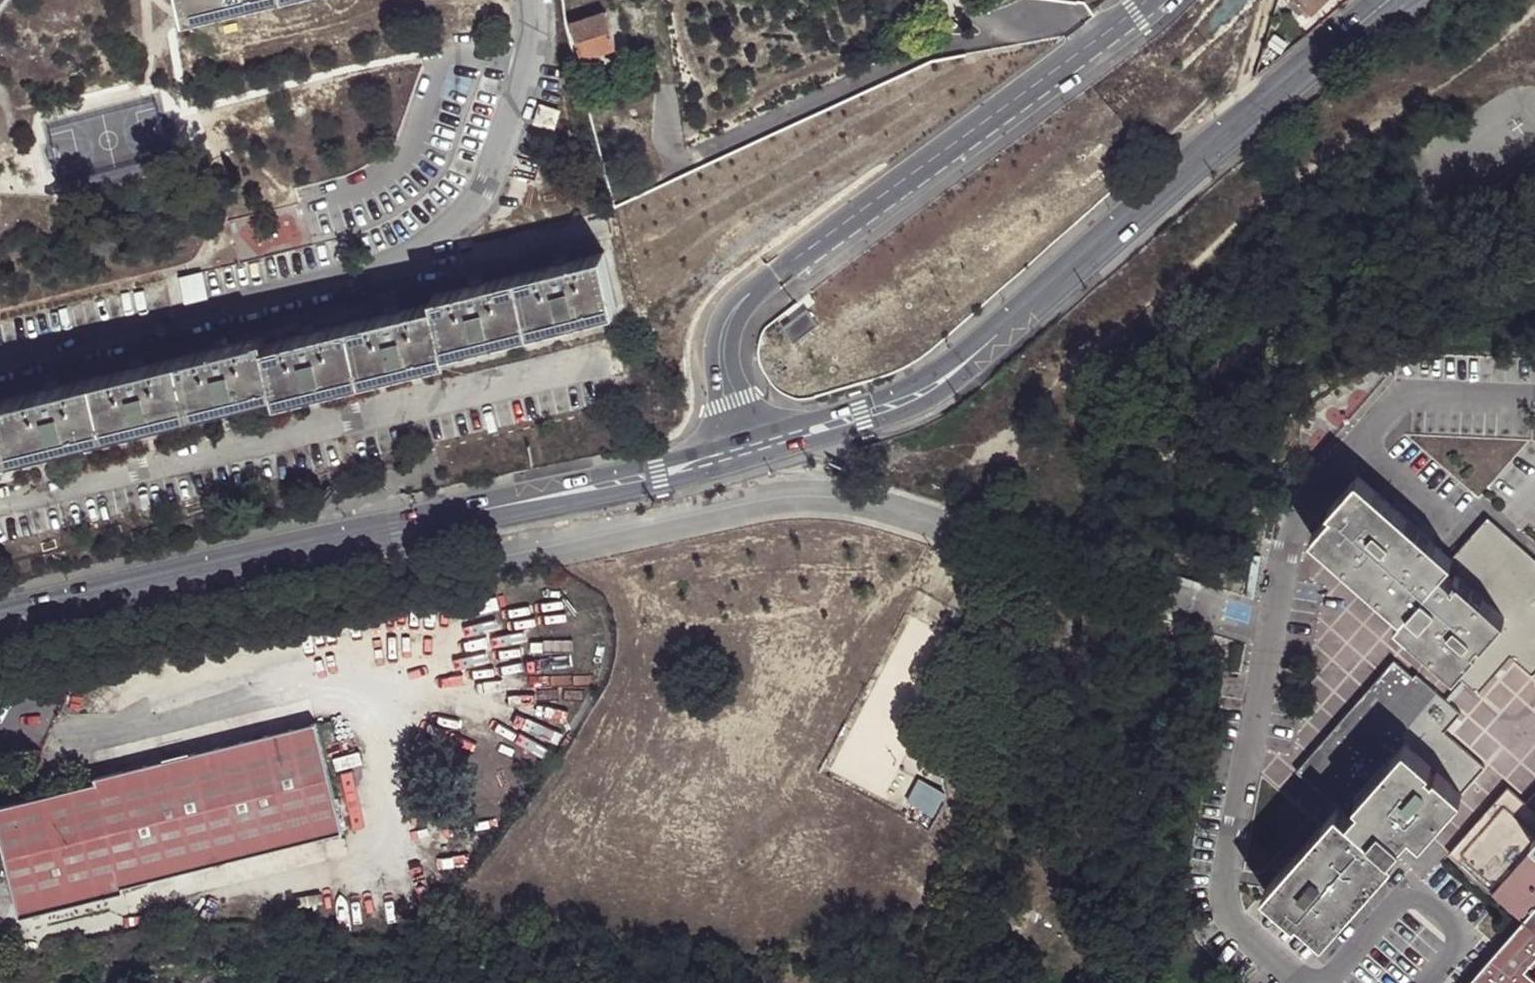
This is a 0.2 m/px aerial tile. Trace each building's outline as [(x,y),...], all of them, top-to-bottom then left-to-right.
[(189,12),(242,0),(186,0),(189,12)] [(1324,0),(1288,0),(1286,2),(1294,11),(1296,11),(1306,20),(1310,15),(1324,0)] [(607,12),(572,23),(583,56),(617,47),(607,12)] [(540,105),(534,124),(555,131),(561,111),(540,105)] [(520,273),(533,327),(618,307),(604,253),(520,273)] [(533,327),(520,273),(435,294),(437,301),(449,348),(533,327)] [(353,322),(366,376),(450,355),(449,348),(437,301),(353,322)] [(366,376),(353,322),(268,343),(280,389),(281,396),(366,376)] [(176,358),(189,411),(280,389),(268,343),(266,336),(176,358)] [(189,411),(176,358),(87,379),(100,433),(189,411)] [(87,379),(0,399),(0,414),(9,454),(100,433),(87,379)] [(11,464),(9,454),(0,414),(0,466),(11,464)] [(1443,570),(1452,558),(1358,475),(1330,507),(1333,510),(1311,534),(1402,615),(1397,622),(1435,655),(1455,673),(1504,617),(1460,577),(1455,582),(1443,570)] [(1452,558),(1443,570),(1455,582),(1460,577),(1504,617),(1455,673),(1479,695),(1513,656),(1534,674),(1534,673),(1534,558),(1487,517),(1452,558)] [(1297,771),(1338,807),(1349,816),(1361,803),(1356,798),(1405,743),(1462,793),(1482,770),(1444,737),(1459,718),(1394,660),(1297,771)] [(314,724),(97,784),(96,779),(0,807),(0,832),(22,918),(124,892),(123,888),(342,831),(314,724)] [(1349,816),(1338,807),(1265,890),(1296,918),(1298,915),(1324,935),(1394,857),(1390,852),(1411,828),(1422,838),(1442,815),(1462,793),(1405,743),(1356,798),(1361,803),(1349,816)] [(884,806),(928,826),(946,788),(902,767),(884,806)] [(1526,920),(1534,910),(1534,887),(1526,878),(1532,871),(1534,874),(1534,845),(1532,842),(1534,839),(1534,794),(1523,807),(1505,791),(1451,853),(1526,920)] [(1532,871),(1526,878),(1534,887),(1534,874),(1532,871)] [(1527,965),(1534,956),(1534,910),(1471,982),(1534,982),(1534,972),(1527,965)]
